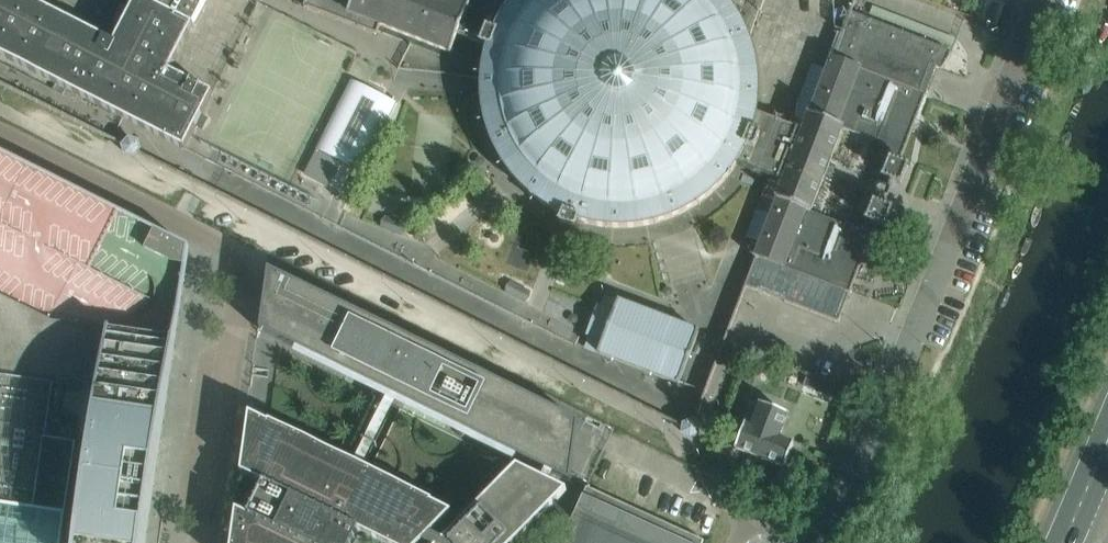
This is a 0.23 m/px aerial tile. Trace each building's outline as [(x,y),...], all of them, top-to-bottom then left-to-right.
[(193,26),(144,0),(136,0),(114,45),(28,0),(0,0),(0,54),(184,149),(211,93),(169,71),(193,26)] [(206,0),(144,0),(193,26),(206,0)] [(304,5),(377,34),(380,26),(450,53),(457,35),(462,37),(486,48),(489,49),(486,58),(484,70),(483,82),(483,94),(484,106),(486,118),(489,130),(493,141),(498,152),(503,162),(510,172),(518,181),(526,190),(535,198),(545,205),(556,211),(562,214),(558,223),(576,230),(579,221),(589,224),(601,226),(613,227),(625,227),(637,226),(649,224),(661,221),(672,217),(683,212),(694,206),(704,200),(713,192),(722,184),(729,174),(737,164),(769,177),(746,238),(758,243),(755,258),(744,286),(836,322),(847,294),(850,292),(875,225),(884,228),(891,209),(882,205),(872,201),(864,220),(867,221),(865,225),(843,224),(811,213),(844,126),(877,139),(876,141),(891,152),(881,176),(891,180),(901,184),(909,166),(898,162),(918,116),(925,117),(928,106),(922,105),(936,68),(943,69),(950,54),(949,49),(850,11),(833,58),(829,57),(825,70),(811,64),(788,125),(757,113),(757,109),(759,97),(759,85),(758,73),(756,61),(753,49),(749,38),(744,27),(738,16),(731,6),(726,0),(516,0),(512,4),(505,14),(499,24),(496,30),(486,26),(485,28),(463,20),(470,1),(466,0),(306,0),(304,5)] [(351,76),(315,147),(362,171),(399,100),(351,76)] [(138,141),(136,141),(134,141),(129,139),(125,144),(123,146),(126,154),(134,156),(137,152),(139,151),(140,149),(138,141)] [(189,248),(127,217),(0,153),(0,299),(55,326),(109,334),(175,344),(189,248)] [(578,429),(579,422),(269,270),(268,274),(260,331),(389,394),(354,465),(249,413),(245,445),(251,448),(248,452),(244,449),(244,452),(247,454),(245,458),(243,457),(241,473),(262,484),(246,515),(236,510),(234,525),(239,528),(233,539),(232,539),(232,542),(354,542),(360,531),(385,542),(423,542),(424,542),(516,542),(553,505),(550,502),(554,498),(558,500),(567,491),(555,485),(550,490),(546,486),(550,482),(553,475),(570,483),(578,429)] [(589,336),(585,346),(680,383),(700,331),(605,296),(601,306),(598,305),(586,335),(589,336)] [(109,334),(55,326),(0,299),(0,542),(78,542),(109,334)] [(175,344),(109,334),(78,542),(146,542),(175,344)] [(787,415),(760,404),(749,400),(743,417),(747,419),(735,449),(784,468),(793,444),(778,438),(787,415)] [(699,426),(694,423),(693,422),(692,421),(684,424),(684,426),(684,428),(683,433),(689,438),(698,435),(699,426)] [(705,540),(652,516),(643,512),(587,487),(561,542),(703,542),(705,540)]
